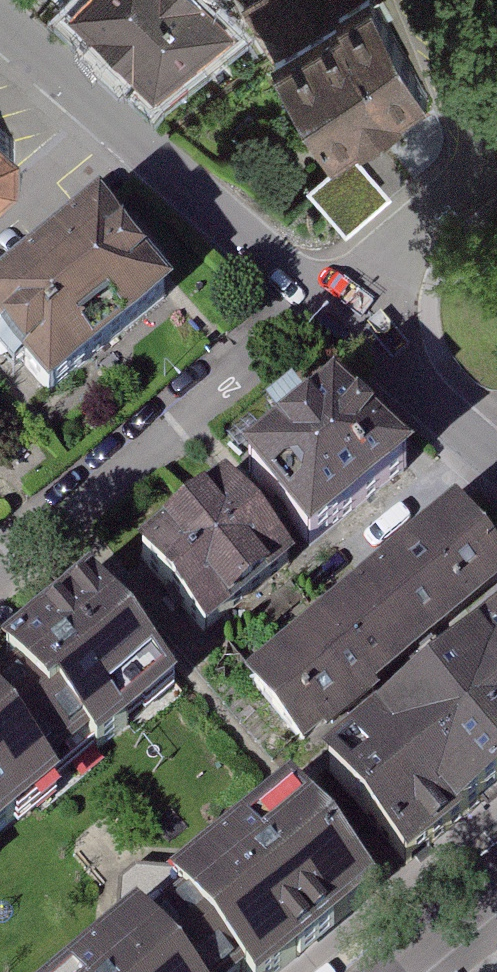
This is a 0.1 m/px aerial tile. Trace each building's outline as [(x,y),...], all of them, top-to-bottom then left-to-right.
[(57,21),(138,106),(211,36),(176,0),(79,0),(57,21)] [(362,17),(265,78),(330,179),(336,175),(427,117),(362,17)] [(0,130),(0,193),(17,173),(13,141),(0,130)] [(373,218),(336,175),(293,212),(330,255),(373,218)] [(0,290),(0,339),(49,396),(168,295),(95,209),(0,290)] [(337,387),(246,462),(311,541),(403,466),(337,387)] [(450,488),(245,662),(308,736),(496,576),(496,543),(450,488)] [(229,489),(144,557),(206,632),(290,563),(229,489)] [(96,583),(7,656),(54,713),(64,704),(97,745),(176,680),(96,583)] [(325,755),(410,854),(496,780),(496,608),(325,755)] [(68,768),(27,719),(14,704),(1,714),(0,713),(0,824),(68,768)] [(249,971),(278,971),(380,884),(293,784),(174,886),(249,971)] [(143,914),(73,971),(192,971),(143,914)]
